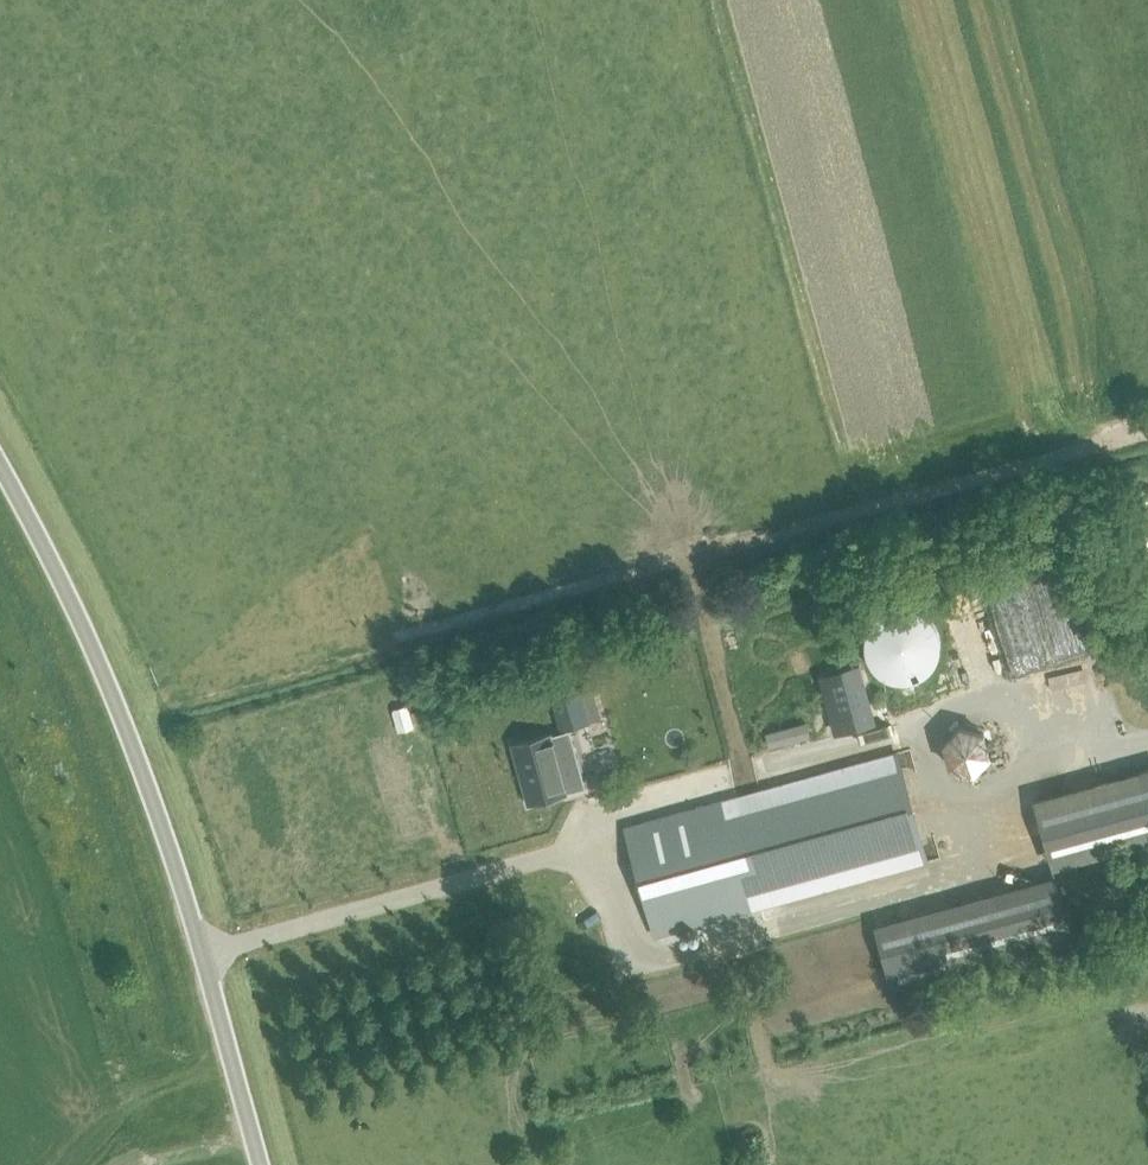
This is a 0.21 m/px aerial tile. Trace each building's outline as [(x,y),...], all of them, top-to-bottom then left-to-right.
[(932,623),(930,620),(927,616),(923,613),(920,611),(916,609),(913,608),(909,607),(905,606),(901,605),(898,606),(895,606),(891,607),(885,608),(881,611),(877,613),(873,617),(869,621),(866,625),(864,630),(862,636),(861,642),(861,647),(862,653),(864,659),(866,664),(870,668),(874,673),(879,677),(885,680),(889,681),(894,682),(900,683),(904,683),(910,682),(916,680),(921,677),(925,673),(930,669),(933,664),(936,658),(938,653),(939,648),(939,644),(938,639),(937,634),(936,630),(934,626),(932,623)] [(1079,661),(1078,645),(1057,646),(1059,663),(1079,661)] [(871,681),(869,678),(867,676),(864,673),(862,672),(859,670),(856,669),(854,669),(851,668),(848,668),(845,668),(843,668),(840,669),(836,670),(833,672),(830,674),(827,676),(824,680),(822,682),(820,686),(819,690),(818,695),(818,699),(819,703),(820,708),(822,711),(825,714),(828,718),(831,721),(836,723),(839,724),(842,725),(847,725),(850,725),(854,724),(859,723),(862,721),(866,718),(869,715),(871,711),(874,707),(875,703),(876,699),(876,696),(875,692),(875,689),(874,686),(872,683),(871,681)] [(550,701),(559,731),(588,723),(580,693),(550,701)] [(510,745),(510,746),(511,746),(527,804),(526,804),(526,805),(567,794),(567,793),(565,793),(549,735),(551,735),(550,734),(510,745)] [(625,827),(655,937),(925,862),(895,753),(625,827)]
